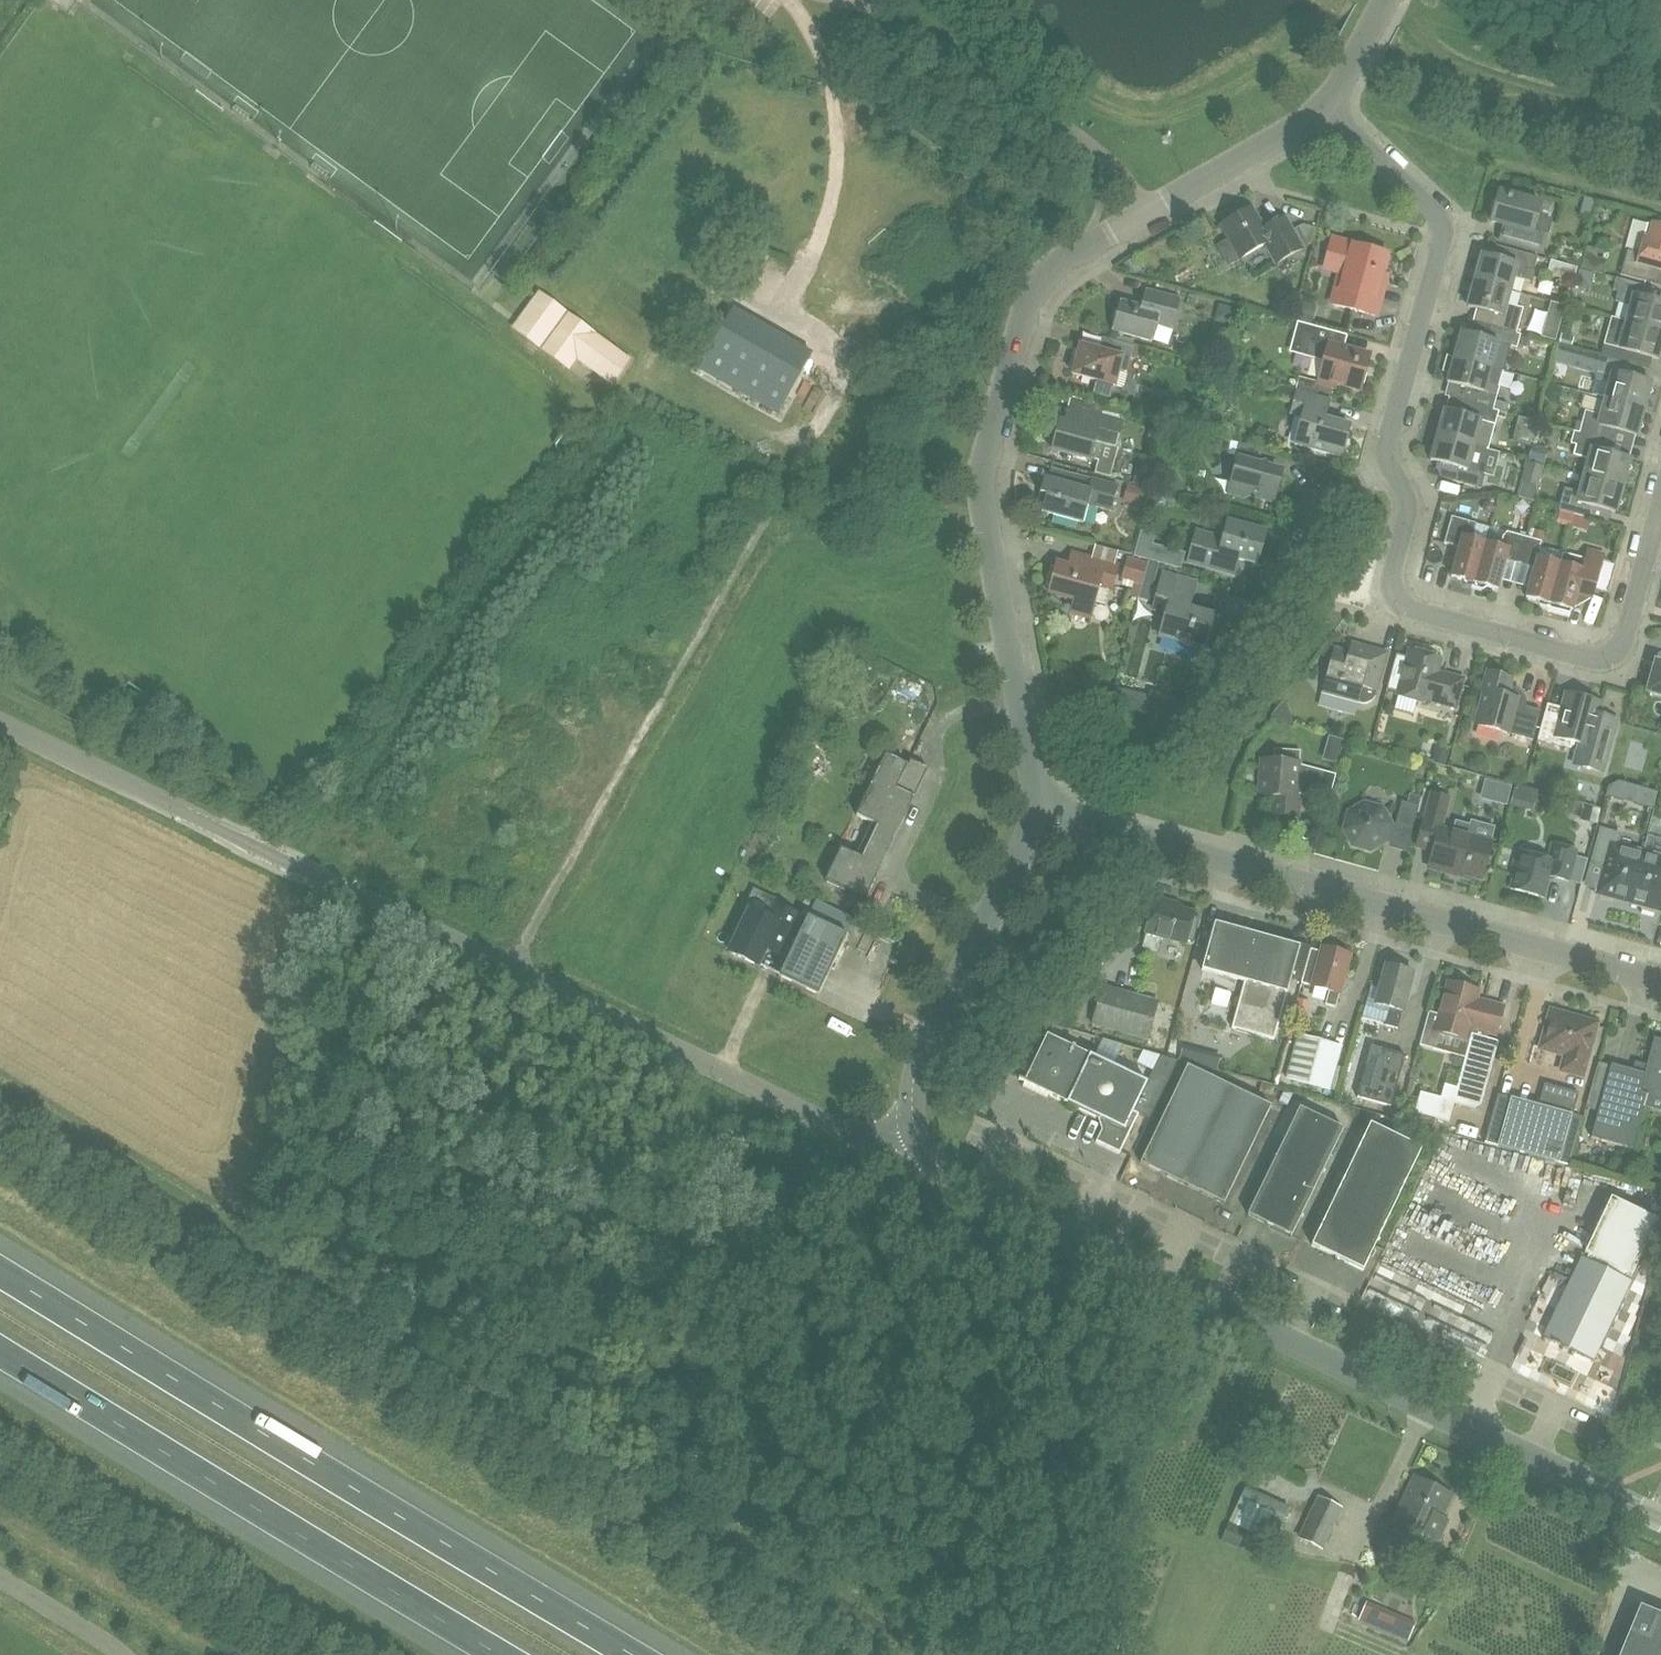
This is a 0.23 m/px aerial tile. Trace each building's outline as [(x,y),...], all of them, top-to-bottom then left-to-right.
[(1541,253),(1550,224),(1536,220),(1541,204),(1531,201),(1532,198),(1522,193),(1511,193),(1510,196),(1499,193),(1491,222),(1521,230),(1516,247),(1541,253)] [(1276,264),(1295,253),(1303,249),(1285,218),(1273,225),(1271,222),(1262,219),(1259,221),(1252,209),(1236,218),(1233,216),(1225,221),(1225,224),(1221,226),(1230,240),(1222,245),(1220,250),(1227,262),(1232,263),(1265,245),(1276,264)] [(1660,222),(1657,226),(1651,224),(1647,239),(1644,238),(1640,254),(1627,250),(1620,275),(1646,282),(1649,268),(1660,271),(1660,222)] [(1304,224),(1298,228),(1308,245),(1314,242),(1318,227),(1304,224)] [(1354,245),(1353,247),(1334,242),(1329,260),(1343,264),(1332,304),(1376,316),(1385,283),(1385,282),(1385,281),(1384,281),(1384,280),(1383,280),(1380,279),(1387,254),(1354,245)] [(1538,257),(1523,253),(1513,250),(1510,263),(1482,256),(1475,281),(1510,291),(1514,278),(1531,282),(1538,257)] [(1127,271),(1138,265),(1133,257),(1122,263),(1127,271)] [(1577,268),(1567,265),(1562,279),(1573,282),(1577,268)] [(1660,332),(1660,303),(1645,299),(1648,287),(1616,279),(1613,291),(1618,292),(1615,302),(1631,306),(1626,323),(1660,332)] [(1507,304),(1510,291),(1475,281),(1468,307),(1496,314),(1492,327),(1517,334),(1523,309),(1507,304)] [(1114,322),(1112,331),(1152,342),(1157,325),(1173,329),(1181,299),(1146,290),(1141,307),(1120,301),(1118,310),(1115,311),(1112,320),(1114,322)] [(612,385),(630,360),(539,293),(521,318),(612,385)] [(1312,323),(1314,323),(1316,317),(1318,306),(1301,302),(1300,304),(1296,319),(1312,323)] [(1551,302),(1549,311),(1563,315),(1565,306),(1551,302)] [(1236,309),(1222,306),(1220,313),(1225,321),(1232,323),(1236,309)] [(734,311),(701,369),(779,413),(812,355),(734,311)] [(1626,323),(1611,318),(1601,357),(1627,364),(1630,352),(1657,360),(1660,347),(1660,332),(1626,323)] [(1318,383),(1321,383),(1335,387),(1336,383),(1360,390),(1361,387),(1364,385),(1367,375),(1365,372),(1369,355),(1341,348),(1339,344),(1341,334),(1313,326),(1301,323),(1293,350),(1312,355),(1325,359),(1319,382),(1318,383)] [(1517,334),(1492,327),(1490,327),(1487,340),(1461,333),(1454,358),(1491,368),(1495,355),(1507,359),(1511,347),(1517,349),(1521,335),(1517,334)] [(1572,348),(1574,339),(1562,335),(1559,344),(1572,348)] [(1521,336),(1518,346),(1523,347),(1527,348),(1529,338),(1521,336)] [(1110,398),(1114,386),(1115,386),(1119,370),(1127,372),(1134,346),(1107,339),(1104,352),(1080,345),(1072,374),(1096,381),(1093,394),(1110,398)] [(1556,363),(1568,367),(1573,350),(1560,346),(1556,363)] [(1454,358),(1454,359),(1447,357),(1443,372),(1450,374),(1447,383),(1473,390),(1470,403),(1474,405),(1493,410),(1496,401),(1504,372),(1491,368),(1454,358)] [(1624,376),(1627,364),(1601,357),(1595,379),(1596,379),(1592,395),(1590,395),(1590,396),(1605,400),(1605,399),(1644,410),(1651,383),(1624,376)] [(1321,383),(1318,393),(1330,396),(1332,386),(1321,383)] [(1295,401),(1298,391),(1281,386),(1278,396),(1295,401)] [(1290,418),(1301,421),(1294,445),(1341,458),(1350,426),(1325,419),(1330,400),(1317,396),(1298,391),(1290,418)] [(1200,408),(1203,399),(1196,398),(1193,407),(1200,408)] [(1636,437),(1644,410),(1605,399),(1605,400),(1601,416),(1585,412),(1580,433),(1606,441),(1609,429),(1636,437)] [(1496,401),(1493,410),(1499,411),(1507,414),(1509,405),(1501,403),(1496,401)] [(1499,411),(1493,410),(1474,405),(1470,418),(1444,411),(1437,436),(1474,446),(1481,421),(1495,425),(1499,411)] [(1069,407),(1065,423),(1060,421),(1052,450),(1090,460),(1090,459),(1099,461),(1104,445),(1115,448),(1122,421),(1091,412),(1091,413),(1069,407)] [(1168,424),(1156,421),(1150,442),(1162,445),(1168,424)] [(1606,441),(1580,433),(1574,432),(1571,444),(1576,446),(1574,455),(1589,460),(1584,476),(1623,487),(1630,460),(1603,452),(1606,441)] [(1487,449),(1474,446),(1437,436),(1430,460),(1457,468),(1453,481),(1481,489),(1485,475),(1481,474),(1487,449)] [(1263,450),(1239,443),(1235,455),(1238,459),(1234,471),(1237,475),(1232,494),(1245,498),(1251,495),(1275,501),(1279,486),(1276,482),(1279,470),(1262,466),(1260,463),(1263,450)] [(1531,445),(1527,460),(1541,464),(1545,448),(1531,445)] [(1540,464),(1527,460),(1521,479),(1534,483),(1540,464)] [(1118,486),(1108,483),(1079,476),(1076,487),(1044,478),(1040,494),(1038,502),(1044,504),(1042,512),(1083,523),(1088,504),(1112,511),(1118,486)] [(1615,513),(1623,487),(1584,476),(1580,492),(1565,488),(1559,510),(1585,518),(1588,506),(1615,513)] [(1148,489),(1130,485),(1126,501),(1144,506),(1148,489)] [(1473,588),(1485,543),(1472,540),(1476,524),(1452,517),(1444,544),(1459,548),(1451,577),(1462,580),(1465,585),(1473,588)] [(1188,563),(1215,570),(1234,575),(1238,559),(1257,565),(1266,533),(1228,522),(1223,539),(1196,531),(1188,563)] [(1520,565),(1527,538),(1507,532),(1503,537),(1500,548),(1485,543),(1473,588),(1482,590),(1488,587),(1498,590),(1506,561),(1520,565)] [(1564,553),(1541,547),(1542,542),(1527,538),(1520,565),(1534,568),(1526,598),(1536,600),(1539,606),(1549,608),(1564,553)] [(1095,544),(1093,551),(1074,545),(1068,567),(1057,565),(1050,592),(1075,599),(1071,612),(1090,618),(1099,586),(1112,590),(1120,558),(1115,556),(1117,550),(1095,544)] [(1169,552),(1165,565),(1179,569),(1183,556),(1169,552)] [(1592,598),(1603,559),(1588,554),(1586,560),(1564,553),(1549,608),(1557,611),(1562,608),(1573,611),(1577,594),(1592,598)] [(1148,562),(1130,557),(1124,579),(1126,580),(1125,585),(1135,588),(1133,596),(1139,598),(1142,584),(1148,562)] [(1166,613),(1160,637),(1205,649),(1214,617),(1188,610),(1196,583),(1163,574),(1154,610),(1166,613)] [(1375,698),(1377,692),(1388,653),(1361,645),(1358,654),(1334,648),(1321,694),(1363,705),(1368,704),(1372,702),(1375,698)] [(1410,651),(1409,655),(1397,652),(1387,688),(1399,691),(1398,696),(1428,704),(1429,700),(1455,707),(1463,680),(1437,673),(1441,659),(1410,651)] [(1655,662),(1654,666),(1651,668),(1648,678),(1650,682),(1647,692),(1660,696),(1660,663),(1655,662)] [(1516,688),(1510,687),(1512,679),(1488,672),(1482,691),(1485,692),(1476,725),(1533,740),(1541,711),(1526,706),(1526,702),(1525,697),(1523,694),(1519,691),(1516,688)] [(1147,703),(1149,696),(1116,686),(1114,691),(1111,702),(1144,712),(1147,703)] [(1575,742),(1578,743),(1572,764),(1583,767),(1603,772),(1616,724),(1613,719),(1603,717),(1599,715),(1602,703),(1567,694),(1562,711),(1558,714),(1546,711),(1538,739),(1570,748),(1574,746),(1575,742)] [(1171,699),(1150,695),(1146,712),(1168,716),(1171,699)] [(1289,723),(1282,703),(1271,718),(1289,723)] [(1446,763),(1450,751),(1437,748),(1434,760),(1446,763)] [(1299,763),(1300,752),(1275,750),(1274,761),(1262,760),(1259,795),(1274,796),(1272,815),(1298,817),(1299,795),(1317,799),(1328,803),(1336,775),(1324,772),(1299,765),(1299,763)] [(825,881),(866,900),(876,878),(928,769),(910,760),(908,765),(886,755),(856,816),(877,826),(862,858),(841,849),(825,881)] [(1486,780),(1481,798),(1507,805),(1511,786),(1486,780)] [(1622,800),(1627,783),(1619,781),(1607,787),(1605,795),(1622,800)] [(1531,789),(1516,785),(1512,799),(1527,803),(1531,789)] [(1659,792),(1642,788),(1637,804),(1654,809),(1659,792)] [(1424,821),(1417,847),(1433,851),(1429,867),(1450,873),(1451,871),(1481,879),(1491,843),(1467,837),(1470,825),(1454,821),(1451,832),(1441,829),(1449,798),(1432,794),(1425,821),(1424,821)] [(1402,801),(1395,825),(1413,829),(1419,806),(1402,801)] [(1348,812),(1344,830),(1353,846),(1370,850),(1386,841),(1391,824),(1382,808),(1364,803),(1348,812)] [(1601,809),(1587,805),(1583,803),(1578,820),(1597,825),(1601,809)] [(1628,903),(1642,852),(1618,845),(1621,834),(1601,829),(1591,863),(1604,866),(1597,893),(1596,893),(1596,895),(1598,895),(1601,896),(1600,899),(1613,902),(1614,899),(1628,903)] [(1533,850),(1530,854),(1521,851),(1520,855),(1515,854),(1511,870),(1515,871),(1511,889),(1543,898),(1549,876),(1568,881),(1576,850),(1557,845),(1553,860),(1543,857),(1543,853),(1533,850)] [(1642,852),(1628,903),(1643,907),(1642,910),(1655,914),(1656,911),(1659,911),(1659,912),(1660,912),(1660,911),(1660,910),(1660,909),(1660,857),(1642,852)] [(1146,933),(1142,947),(1157,951),(1161,937),(1186,944),(1195,913),(1154,902),(1145,932),(1146,933)] [(768,918),(750,909),(729,952),(759,966),(767,949),(779,955),(788,937),(798,916),(775,904),(768,918)] [(847,935),(808,916),(780,974),(779,974),(779,975),(819,995),(848,935),(847,934),(847,935)] [(1274,1040),(1287,993),(1300,946),(1215,923),(1202,970),(1244,982),(1232,1029),(1274,1040)] [(1302,981),(1301,983),(1312,986),(1329,991),(1325,1005),(1336,1007),(1350,956),(1323,948),(1321,952),(1311,949),(1302,981)] [(1371,987),(1362,1019),(1385,1025),(1398,1029),(1413,973),(1386,965),(1380,990),(1371,987)] [(1415,1113),(1449,1122),(1454,1103),(1474,1109),(1481,1104),(1499,1042),(1487,1039),(1489,1033),(1496,1035),(1504,1007),(1477,999),(1479,991),(1448,982),(1435,1031),(1466,1040),(1467,1035),(1471,1036),(1457,1088),(1445,1085),(1441,1098),(1421,1093),(1415,1113)] [(1103,986),(1092,1025),(1148,1040),(1158,1001),(1103,986)] [(1551,1010),(1540,1049),(1569,1057),(1565,1072),(1583,1077),(1598,1023),(1551,1010)] [(1305,1028),(1306,1024),(1303,1020),(1293,1018),(1291,1024),(1305,1028)] [(1138,1114),(1133,1111),(1134,1111),(1147,1083),(1047,1035),(1024,1082),(1022,1087),(1039,1095),(1041,1090),(1105,1122),(1096,1142),(1119,1153),(1138,1114)] [(1299,1035),(1287,1078),(1330,1090),(1341,1047),(1299,1035)] [(1655,1039),(1653,1045),(1648,1065),(1635,1062),(1633,1070),(1611,1064),(1600,1107),(1591,1138),(1634,1150),(1646,1105),(1648,1097),(1660,1100),(1660,1041),(1655,1039)] [(1371,1046),(1357,1097),(1391,1107),(1405,1055),(1371,1046)] [(1178,1060),(1162,1055),(1153,1071),(1147,1082),(1134,1111),(1139,1113),(1150,1118),(1160,1098),(1178,1060)] [(1271,1106),(1235,1089),(1231,1087),(1187,1066),(1169,1103),(1193,1115),(1164,1175),(1184,1184),(1224,1203),(1271,1106)] [(1545,1083),(1544,1085),(1539,1104),(1540,1104),(1569,1112),(1572,1113),(1573,1108),(1577,1093),(1578,1092),(1547,1084),(1545,1083)] [(1499,1148),(1559,1164),(1572,1117),(1511,1100),(1499,1148)] [(1169,1103),(1141,1163),(1164,1175),(1193,1115),(1169,1103)] [(1248,1215),(1292,1236),(1344,1129),(1300,1108),(1248,1215)] [(1370,1124),(1312,1245),(1363,1270),(1422,1149),(1370,1124)] [(1631,1281),(1626,1278),(1628,1274),(1632,1276),(1658,1221),(1611,1198),(1585,1253),(1589,1255),(1587,1260),(1582,1258),(1544,1338),(1593,1361),(1631,1281)] [(1652,1268),(1660,1248),(1660,1244),(1650,1239),(1639,1262),(1652,1268)] [(1448,1520),(1442,1517),(1453,1494),(1415,1476),(1393,1521),(1431,1539),(1438,1542),(1448,1520)] [(1245,1488),(1230,1520),(1274,1540),(1289,1508),(1245,1488)] [(1341,1508),(1319,1498),(1300,1538),(1322,1548),(1341,1508)] [(1246,1530),(1230,1523),(1223,1537),(1221,1541),(1227,1543),(1239,1548),(1245,1534),(1247,1531),(1246,1530)] [(1367,1603),(1366,1603),(1359,1619),(1376,1626),(1383,1610),(1367,1603)] [(1640,1605),(1620,1654),(1660,1654),(1660,1614),(1640,1605)] [(1399,1617),(1392,1633),(1408,1640),(1415,1624),(1399,1617)]
